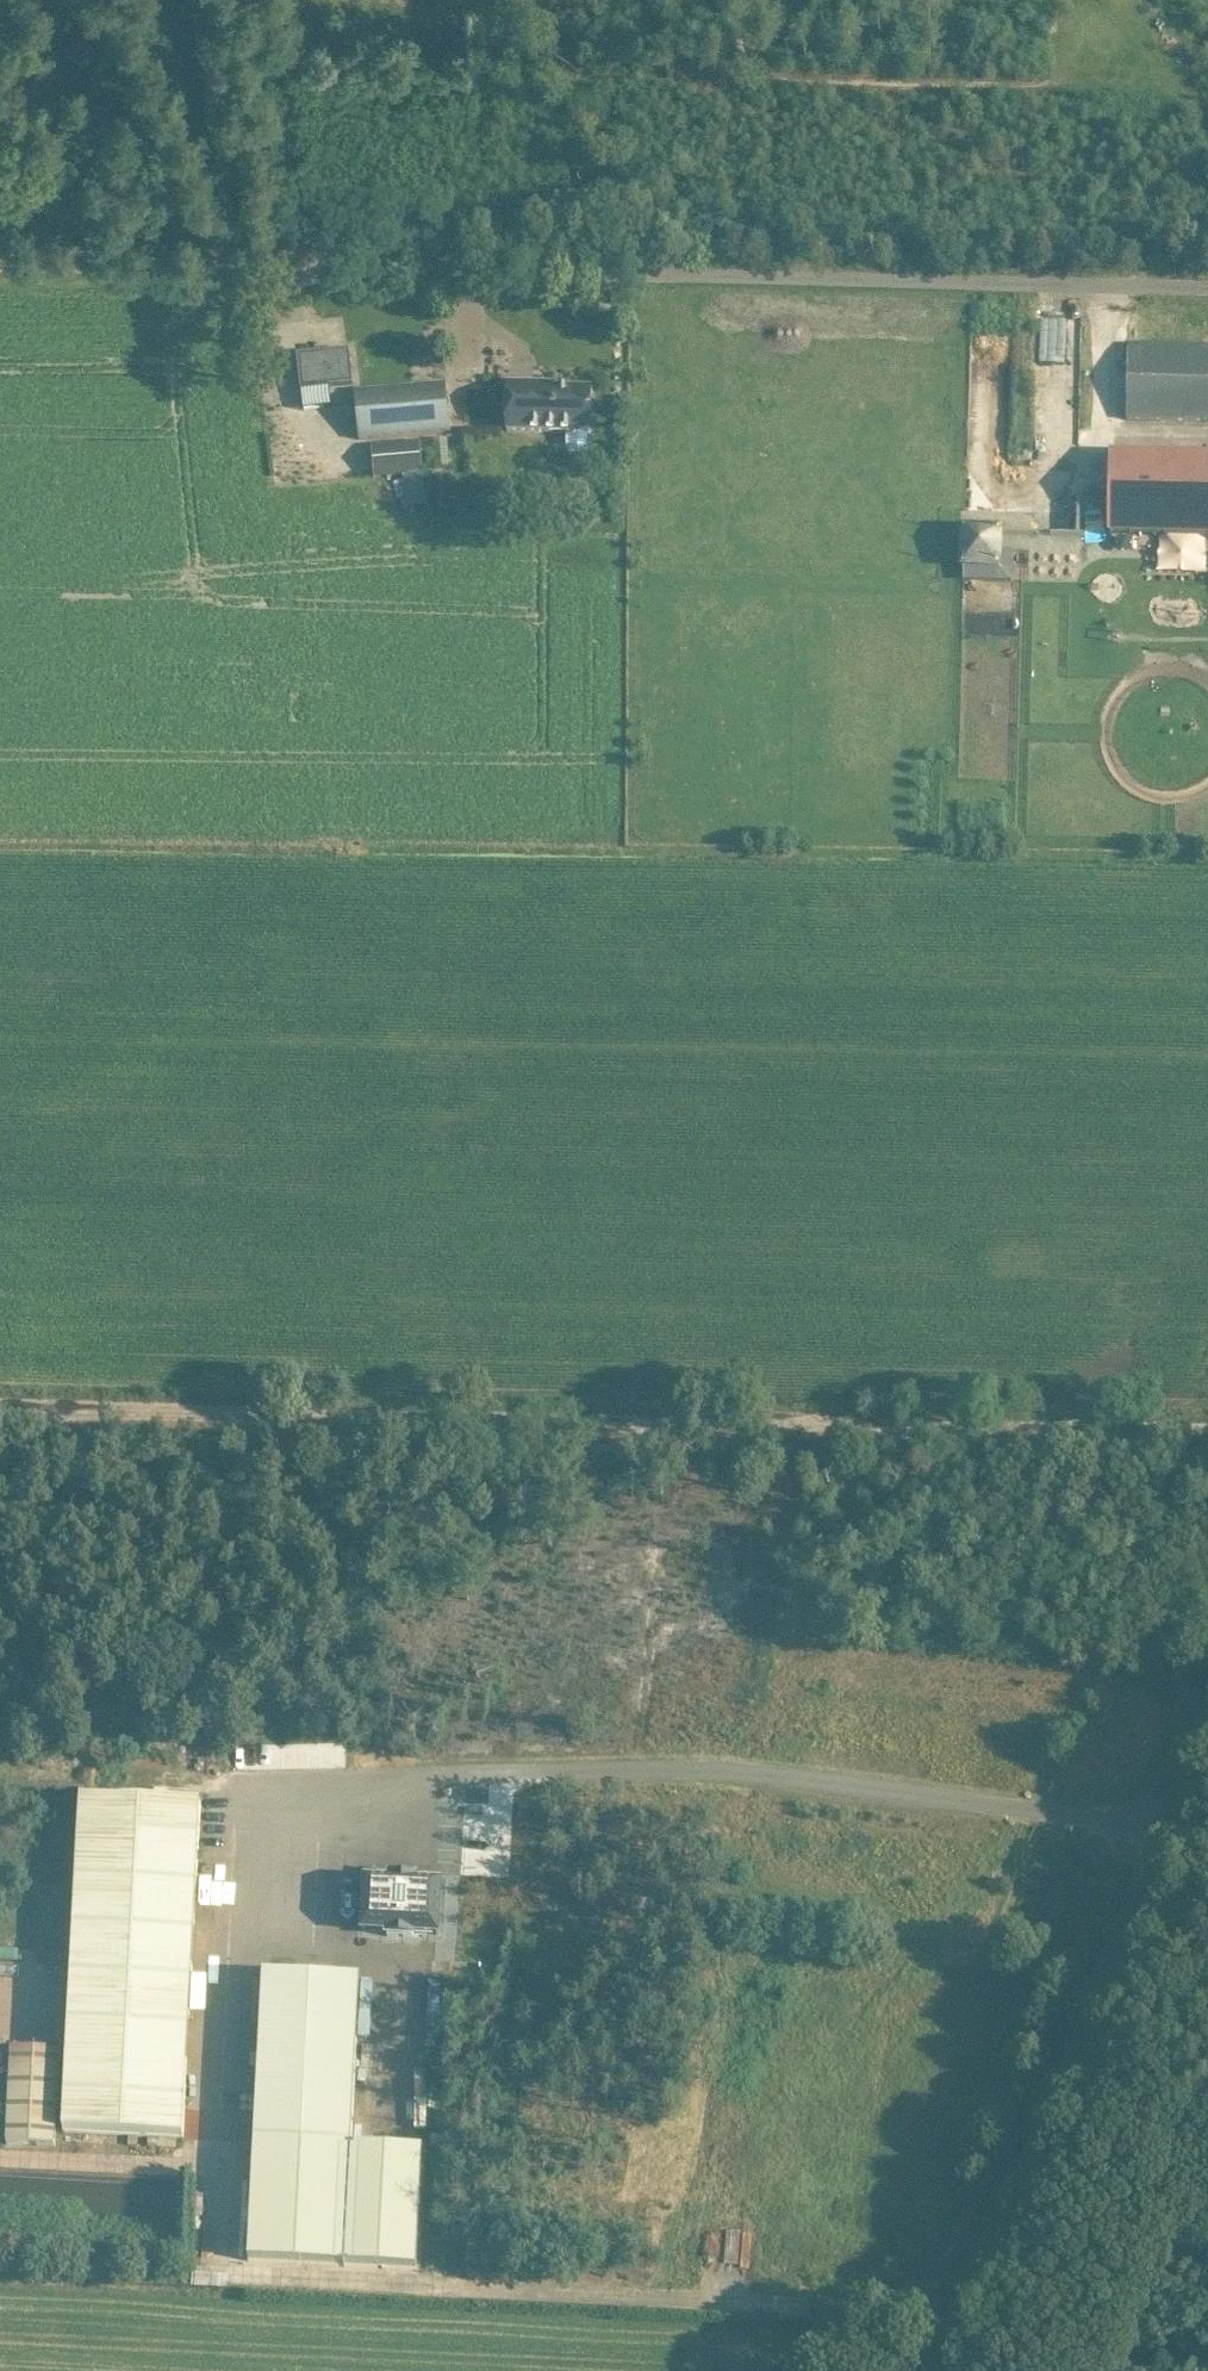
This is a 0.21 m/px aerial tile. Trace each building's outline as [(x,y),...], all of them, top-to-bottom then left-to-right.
[(260,334),(263,358),(271,423),(301,419),(289,330),(260,334)] [(1128,346),(1127,421),(1207,423),(1207,348),(1128,346)] [(354,386),(350,350),(298,356),(302,392),(354,386)] [(508,384),(507,408),(507,432),(567,434),(567,455),(591,456),(591,434),(592,434),(593,390),(556,390),(556,385),(508,384)] [(450,432),(448,409),(446,385),(355,393),(359,440),(450,432)] [(424,476),(422,443),(371,445),(374,478),(424,476)] [(1110,536),(1207,539),(1207,457),(1112,455),(1110,536)] [(1001,532),(962,532),(962,569),(964,569),(964,582),(1012,582),(1012,551),(1001,551),(1001,532)] [(182,2137),(199,1804),(80,1797),(63,2131),(182,2137)] [(364,1878),(361,1934),(386,1935),(386,1939),(416,1940),(416,1937),(441,1938),(444,1882),(419,1881),(419,1877),(388,1876),(388,1880),(364,1878)] [(264,1975),(249,2262),(417,2271),(423,2152),(352,2148),(360,1980),(264,1975)] [(60,2052),(11,2050),(7,2145),(55,2148),(60,2052)]
